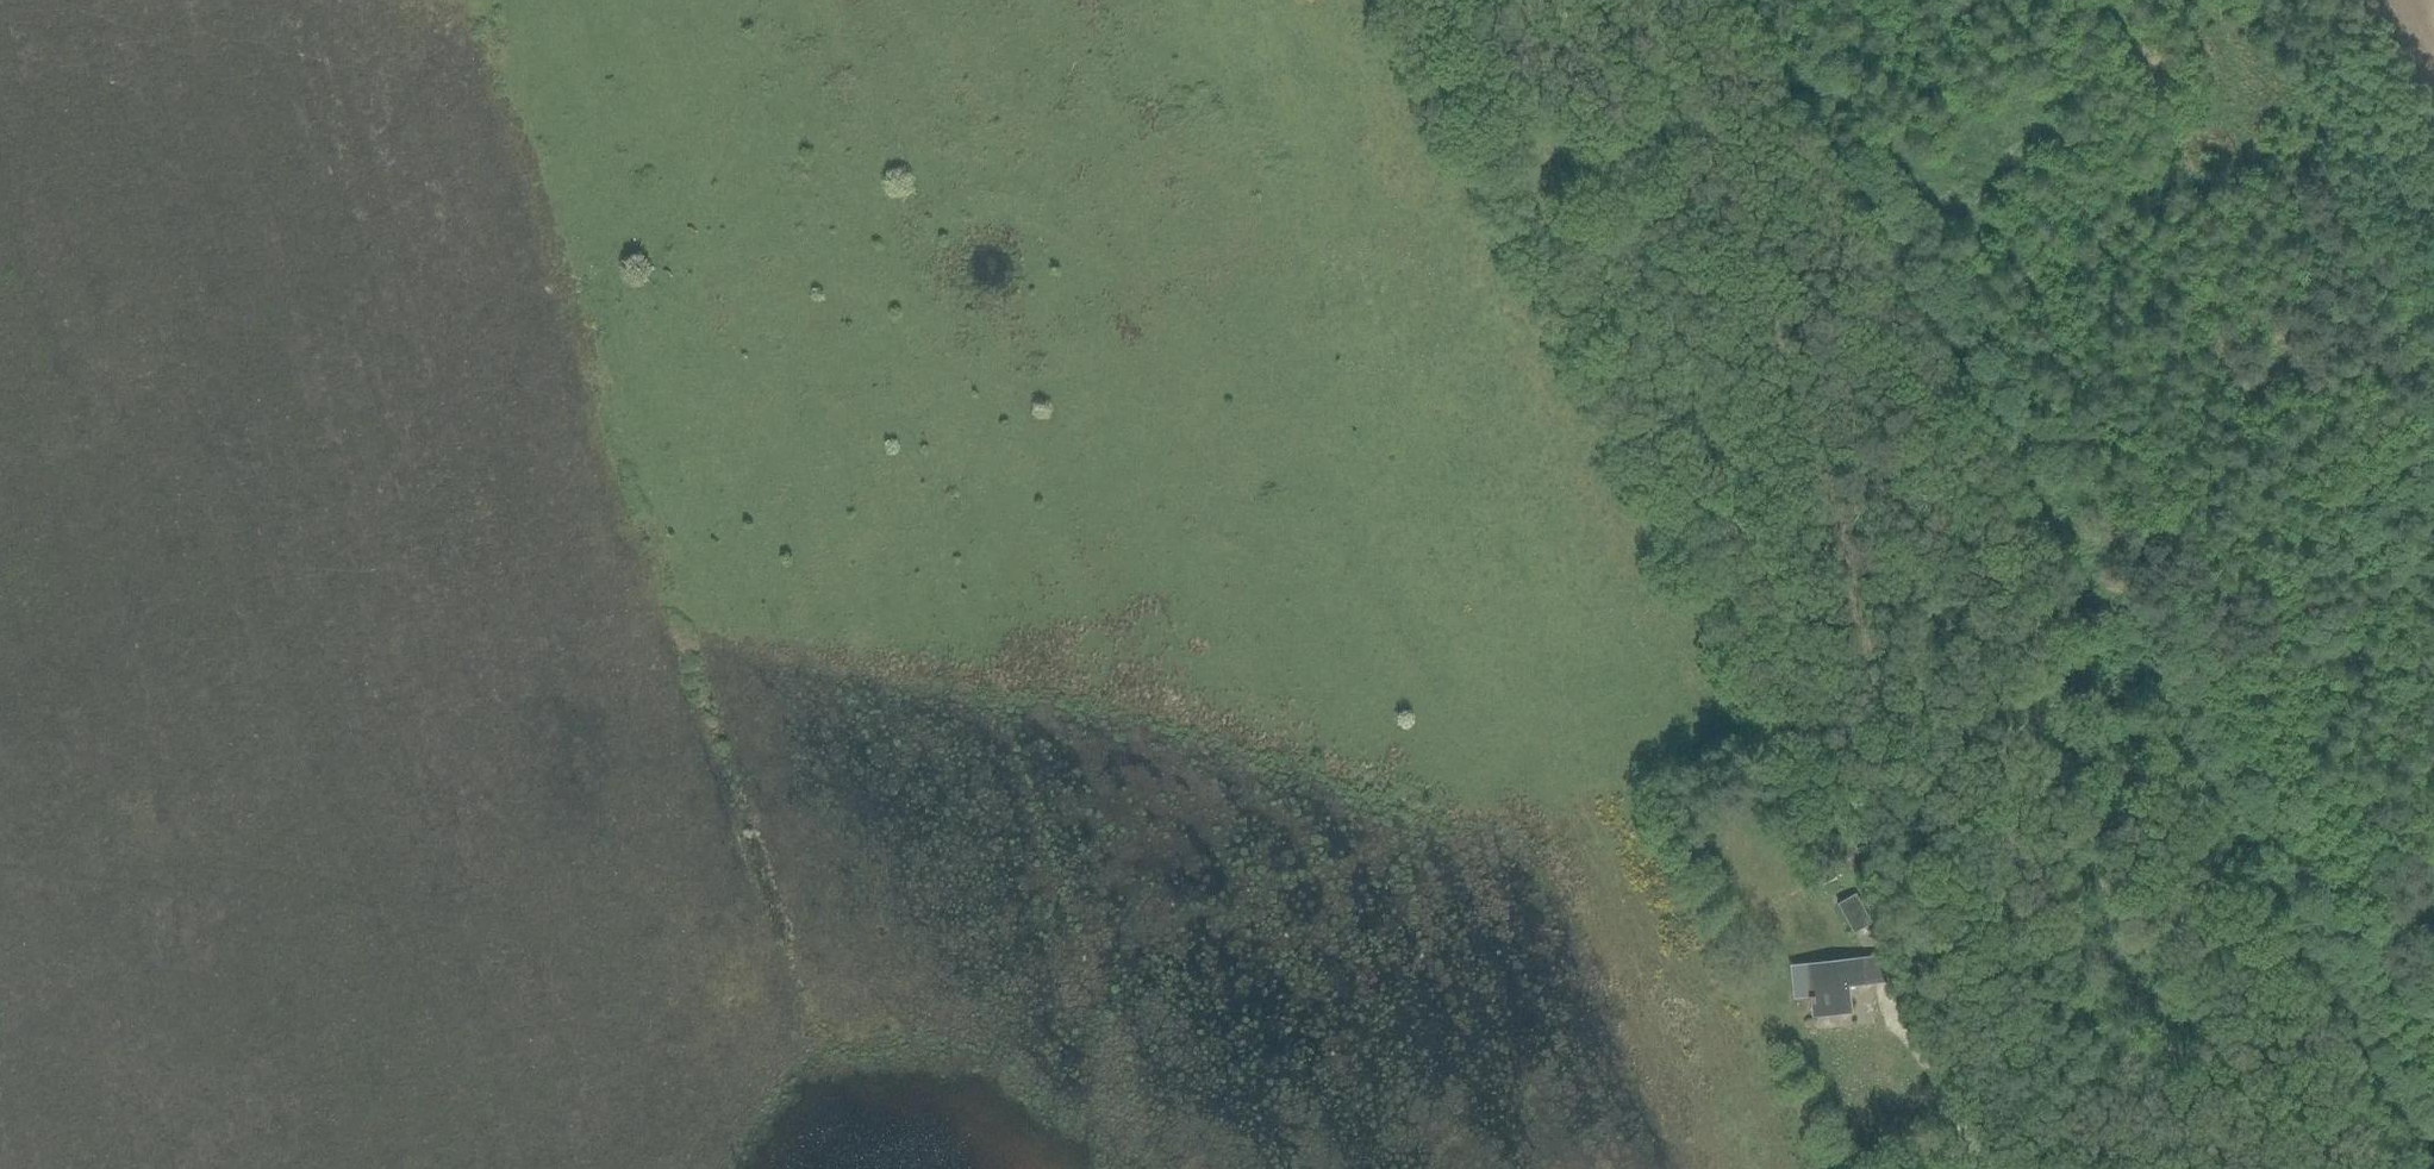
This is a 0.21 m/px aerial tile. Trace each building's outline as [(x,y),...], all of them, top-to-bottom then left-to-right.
[(1887,1041),(1879,970),(1870,971),(1866,929),(1832,933),(1834,959),(1790,963),(1797,1019),(1848,1013),(1851,1044),(1887,1041)]
